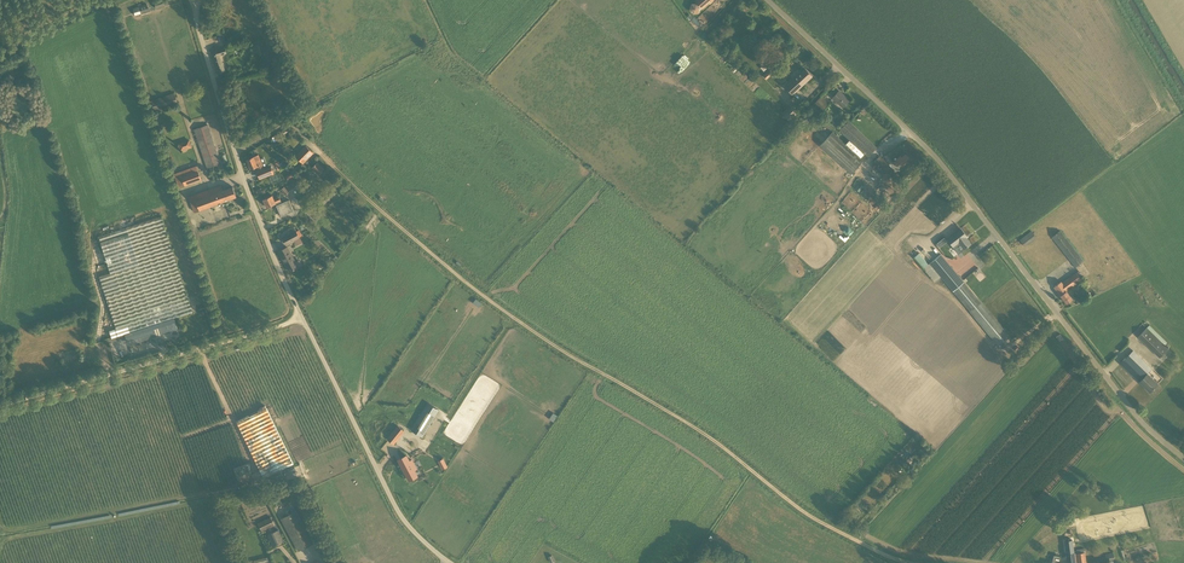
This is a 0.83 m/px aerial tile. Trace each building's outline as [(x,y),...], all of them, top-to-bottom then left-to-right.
[(164,6),(162,0),(158,0),(153,2),(156,9),(164,6)] [(696,1),(702,8),(709,2),(710,4),(713,1),(713,0),(697,0),(696,1)] [(141,14),(149,11),(146,4),(138,7),(141,14)] [(785,49),(789,45),(781,38),(777,42),(785,49)] [(218,74),(219,74),(226,72),(220,56),(227,54),(225,47),(211,51),(218,74)] [(766,79),(776,70),(773,67),(763,76),(766,79)] [(792,95),(808,80),(812,76),(805,68),(785,87),(792,95)] [(843,107),(849,100),(839,91),(832,98),(843,107)] [(155,113),(178,105),(175,93),(151,101),(155,113)] [(820,112),(825,107),(829,103),(821,96),(813,105),(820,112)] [(790,105),(782,113),(789,121),(797,113),(790,105)] [(207,115),(208,123),(216,121),(215,113),(207,115)] [(866,137),(848,121),(840,130),(868,156),(877,147),(871,142),(866,137)] [(207,168),(215,165),(221,163),(208,125),(194,130),(207,168)] [(292,133),(285,140),(294,148),(300,141),(292,133)] [(852,174),(860,165),(829,136),(820,145),(852,174)] [(303,164),(314,153),(306,145),(295,156),(303,164)] [(911,160),(906,154),(902,157),(901,156),(897,159),(893,162),(897,166),(900,163),(903,166),(911,160)] [(264,168),(258,155),(247,160),(251,169),(257,166),(259,171),(257,172),(260,178),(274,173),(271,165),(270,166),(264,168)] [(889,176),(894,171),(880,156),(875,161),(889,176)] [(318,174),(324,169),(317,162),(312,168),(318,174)] [(185,185),(201,180),(196,166),(174,174),(178,187),(185,185)] [(289,191),(295,186),(298,183),(301,181),(297,177),(286,187),(289,191)] [(330,185),(334,180),(331,177),(326,181),(330,185)] [(223,190),(221,186),(189,197),(195,212),(237,197),(233,187),(223,190)] [(284,186),(281,189),(286,195),(290,192),(284,186)] [(324,204),(336,194),(330,187),(318,198),(324,204)] [(281,201),(279,197),(274,200),(272,196),(263,199),(267,207),(276,203),(281,201)] [(289,200),(282,203),(277,205),(276,205),(282,217),(294,211),(289,200)] [(124,334),(151,325),(155,336),(172,331),(176,330),(177,329),(176,326),(173,318),(190,313),(190,314),(192,314),(192,312),(161,217),(99,237),(110,273),(99,277),(118,336),(124,334)] [(958,253),(964,249),(971,244),(968,239),(966,240),(965,238),(967,236),(961,229),(948,239),(958,253)] [(300,238),(296,230),(290,233),(286,236),(290,243),(295,241),(300,238)] [(1031,231),(1020,240),(1024,246),(1036,237),(1031,231)] [(1075,267),(1080,263),(1084,261),(1060,231),(1052,237),(1075,267)] [(290,272),(298,267),(287,247),(279,251),(290,272)] [(922,266),(926,262),(919,253),(915,257),(922,266)] [(942,278),(970,311),(999,345),(1004,340),(1009,336),(953,269),(941,254),(936,258),(930,263),(942,278)] [(964,256),(968,261),(967,263),(969,265),(973,261),(966,254),(964,256)] [(1067,291),(1081,280),(1076,273),(1062,283),(1061,282),(1054,287),(1066,304),(1073,299),(1067,291)] [(1159,358),(1168,349),(1164,345),(1147,328),(1138,337),(1159,358)] [(1142,359),(1133,350),(1120,364),(1150,392),(1158,384),(1147,374),(1152,369),(1146,363),(1147,361),(1144,358),(1142,359)] [(294,464),(267,408),(237,422),(264,478),(294,464)] [(423,437),(436,416),(424,408),(411,430),(423,437)] [(394,444),(404,431),(399,426),(388,439),(394,444)] [(922,443),(909,457),(905,453),(903,454),(897,461),(905,468),(914,459),(918,463),(929,450),(922,443)] [(403,459),(399,461),(409,480),(416,476),(414,474),(416,473),(414,469),(416,468),(412,459),(409,461),(406,455),(402,457),(403,459)] [(299,551),(313,544),(296,511),(281,518),(299,551)] [(262,531),(275,525),(271,517),(258,523),(262,531)] [(273,546),(284,542),(278,530),(268,534),(273,546)] [(1084,548),(1076,549),(1077,554),(1078,562),(1086,562),(1085,553),(1084,553),(1084,548)] [(1074,553),(1066,554),(1068,562),(1076,562),(1074,553)] [(1113,559),(1114,559),(1113,553),(1105,554),(1106,556),(1092,558),(1093,562),(1113,562),(1113,559)]
